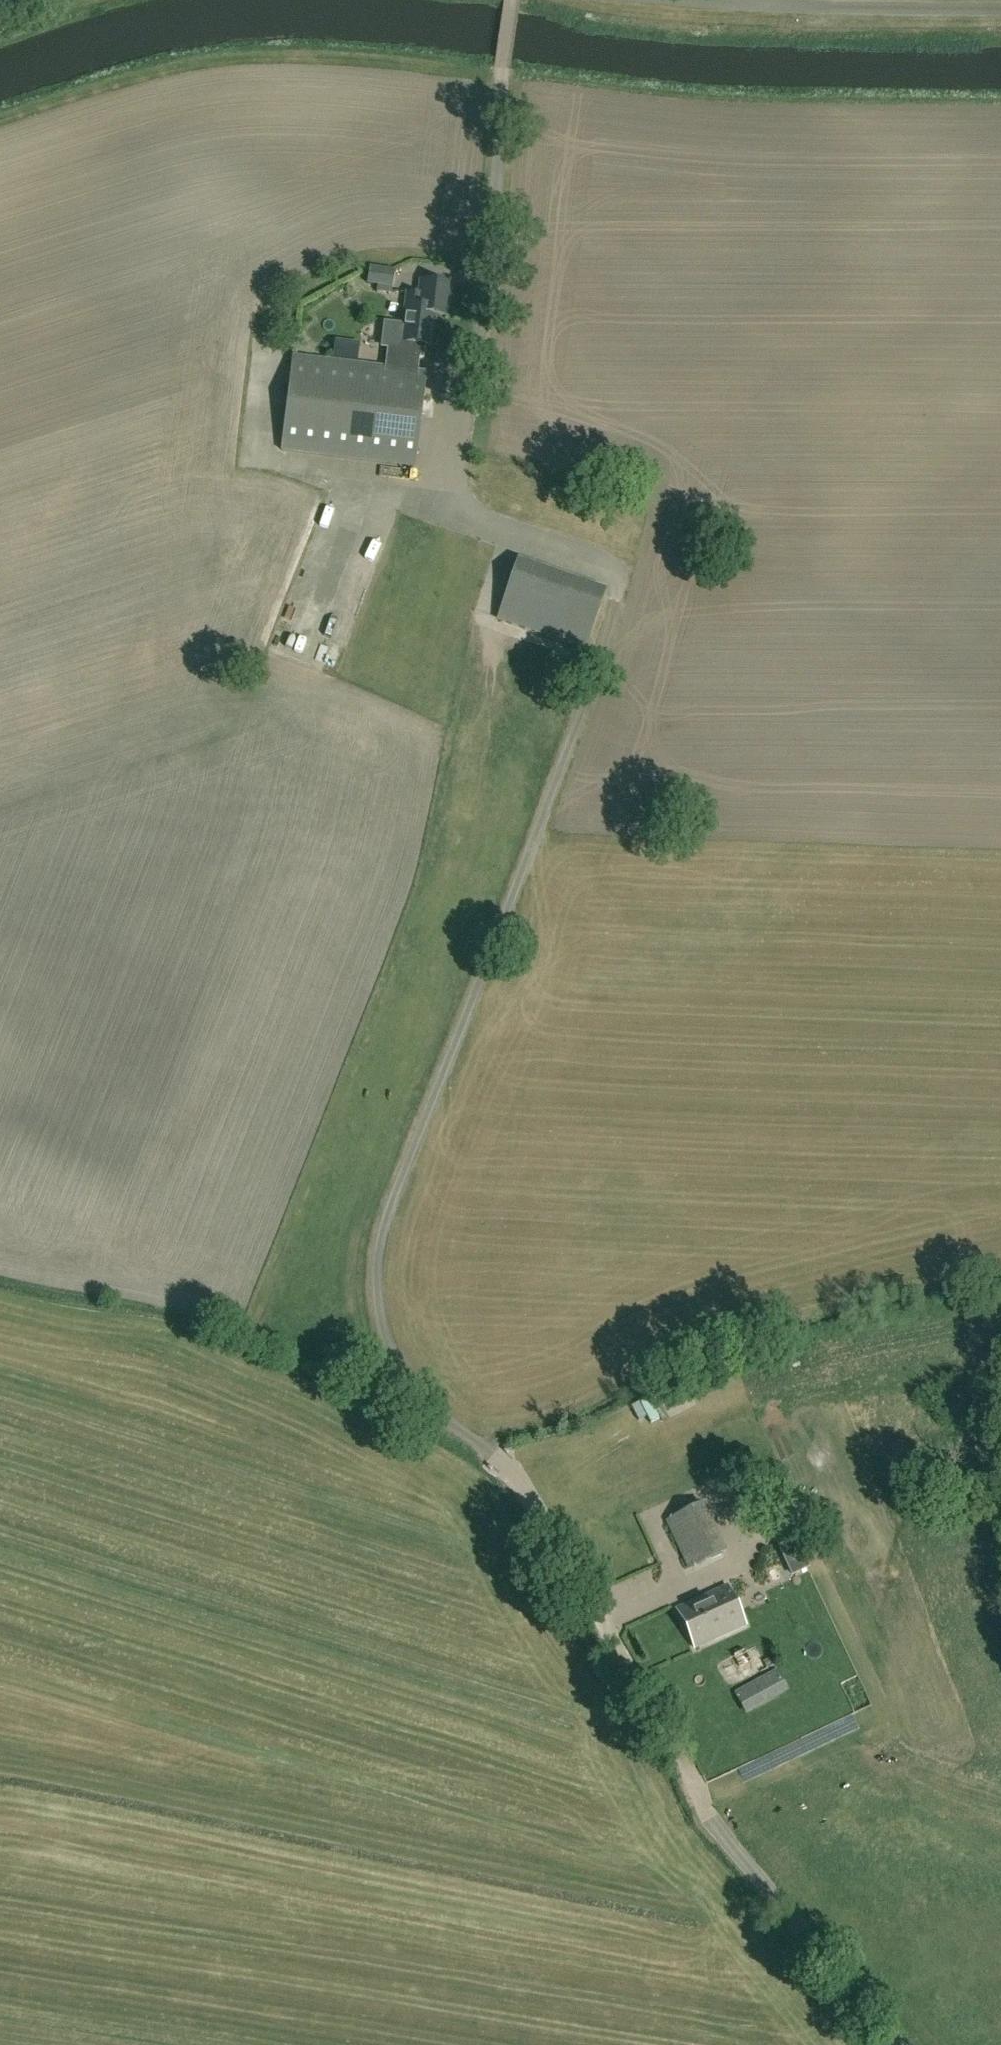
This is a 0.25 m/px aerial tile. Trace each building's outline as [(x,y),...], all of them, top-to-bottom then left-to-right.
[(379,285),(378,292),(393,294),(396,271),(372,267),(370,284),(379,285)] [(429,346),(433,315),(445,316),(447,302),(449,302),(451,285),(422,281),(420,295),(408,293),(404,323),(385,321),(382,348),(387,349),(385,368),(293,357),(281,450),(415,467),(426,373),(420,372),(421,359),(423,360),(425,345),(429,346)] [(586,649),(604,596),(604,595),(516,565),(498,619),(586,649)] [(301,623),(311,628),(319,610),(309,606),(301,623)] [(701,1505),(668,1520),(690,1568),(723,1553),(701,1505)] [(791,1531),(776,1538),(793,1574),(808,1567),(791,1531)] [(727,1585),(676,1608),(695,1648),(746,1625),(727,1585)] [(778,1672),(736,1694),(745,1711),(787,1689),(778,1672)]
